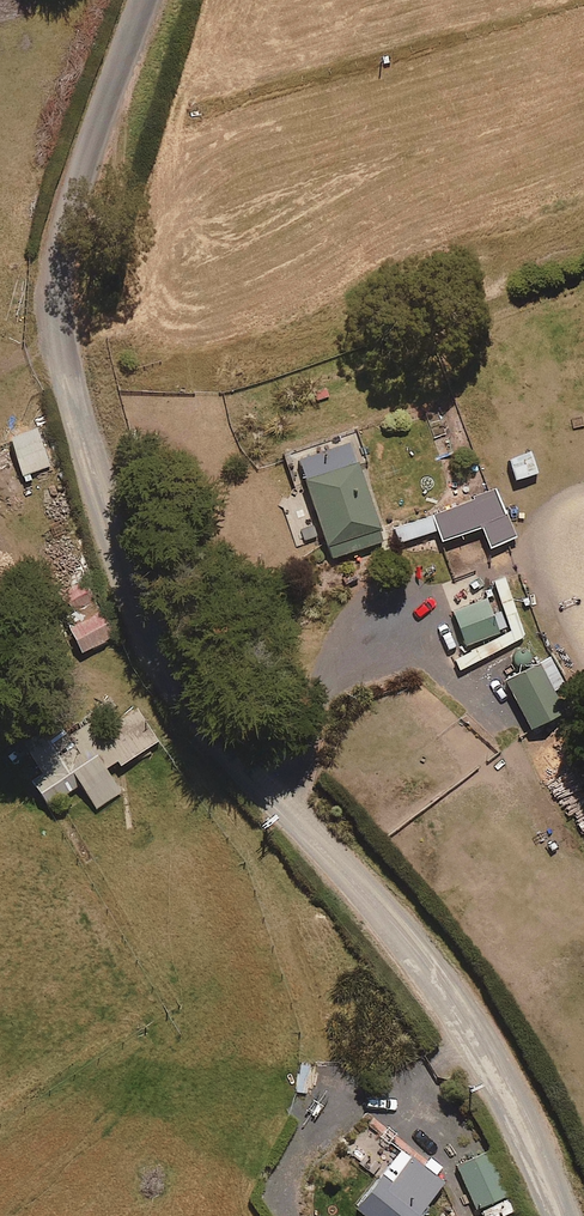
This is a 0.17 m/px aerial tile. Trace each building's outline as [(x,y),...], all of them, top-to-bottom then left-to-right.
[(21,478),(48,468),(35,433),(8,444),(21,478)] [(330,563),(382,544),(347,447),(295,466),(330,563)] [(514,484),(536,477),(529,454),(507,460),(514,484)] [(515,542),(494,493),(431,517),(392,531),(399,549),(437,535),(441,546),(480,532),(488,552),(515,542)] [(493,597),(490,589),(483,591),(477,574),(443,585),(464,647),(498,636),(497,633),(505,630),(498,610),(490,613),(486,600),(493,597)] [(503,581),(493,585),(509,634),(453,663),(459,672),(524,638),(503,581)] [(121,639),(102,597),(55,618),(74,660),(121,639)] [(550,694),(563,688),(552,664),(505,686),(528,735),(562,719),(550,694)] [(97,733),(92,725),(21,771),(45,809),(78,788),(95,814),(123,796),(111,777),(160,746),(136,709),(97,733)] [(443,1186),(434,1180),(441,1170),(427,1160),(420,1170),(398,1154),(357,1213),(362,1215),(421,1215),(443,1186)] [(515,1213),(508,1197),(488,1155),(455,1170),(475,1212),(480,1210),(483,1215),(508,1215),(515,1213)]
